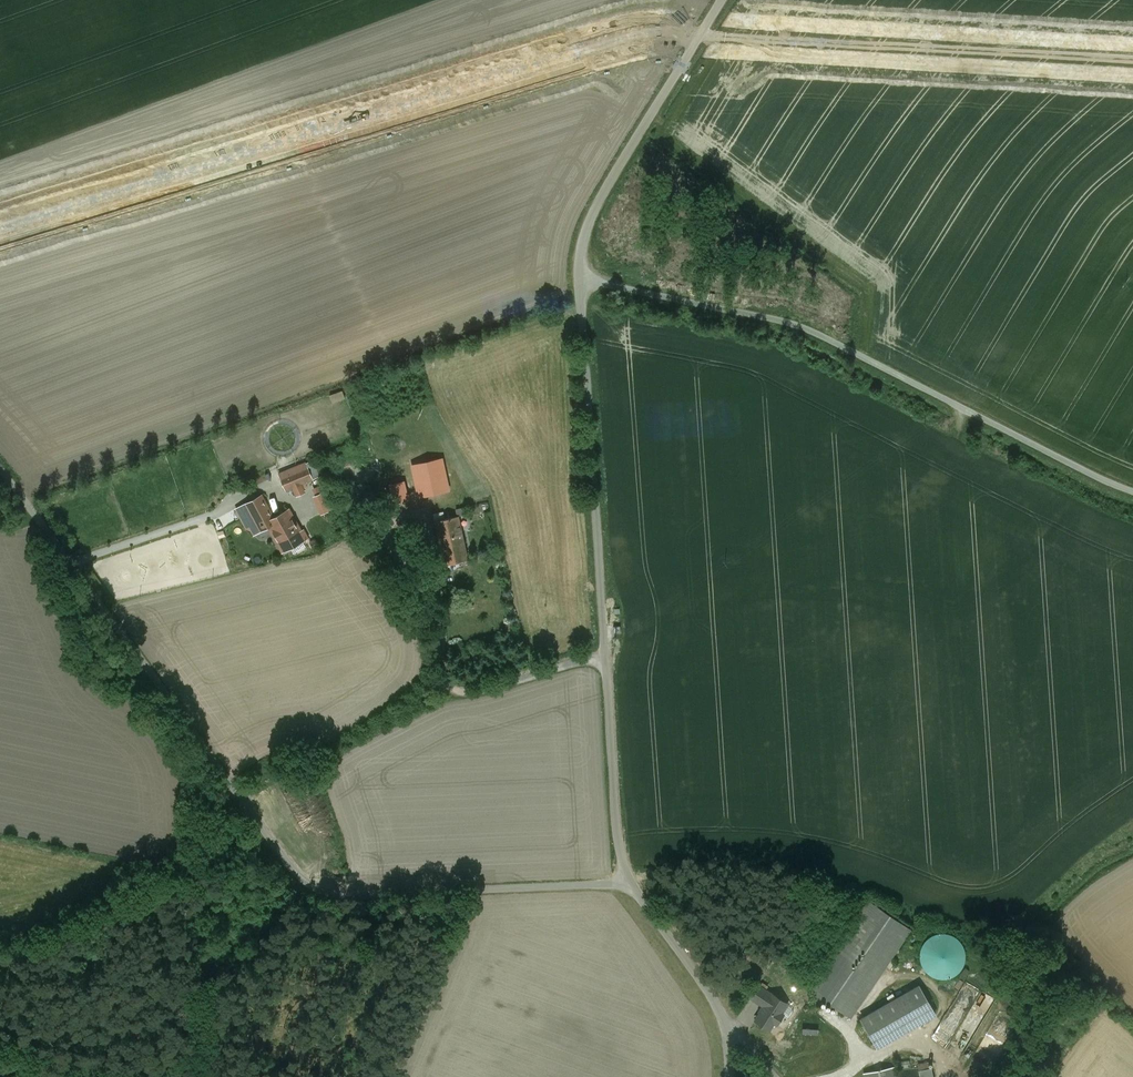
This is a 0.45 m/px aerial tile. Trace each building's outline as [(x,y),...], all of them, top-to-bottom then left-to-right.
[(434,459),(404,466),(408,486),(438,480),(434,459)] [(312,460),(300,465),(306,480),(318,475),(312,460)] [(300,465),(280,474),(286,489),(306,480),(300,465)] [(438,480),(408,486),(412,506),(442,499),(438,480)] [(325,515),(336,510),(328,491),(317,496),(325,515)] [(262,496),(246,504),(252,515),(258,526),(266,522),(273,517),(262,496)] [(384,510),(383,496),(367,497),(367,510),(384,510)] [(246,504),(237,509),(242,520),(252,515),(246,504)] [(289,509),(273,517),(266,522),(283,552),(308,538),(304,530),(301,531),(289,509)] [(458,516),(436,521),(445,564),(467,560),(458,516)] [(403,579),(397,584),(403,592),(409,587),(403,579)] [(869,901),(809,989),(851,1017),(910,930),(869,901)] [(936,976),(943,977),(950,976),(956,972),(961,967),(964,961),(965,954),(964,947),(958,938),(950,933),(943,932),(936,933),(929,936),(924,941),(921,947),(920,954),(921,962),(924,968),(929,973),(936,976)] [(771,994),(758,986),(751,997),(764,1005),(771,994)] [(920,986),(861,1019),(877,1048),(936,1015),(920,986)] [(787,1004),(772,994),(771,994),(764,1005),(765,1006),(756,1020),(769,1028),(774,1022),(777,1023),(783,1014),(781,1013),(787,1004)] [(864,1073),(865,1076),(896,1076),(893,1066),(864,1073)]
